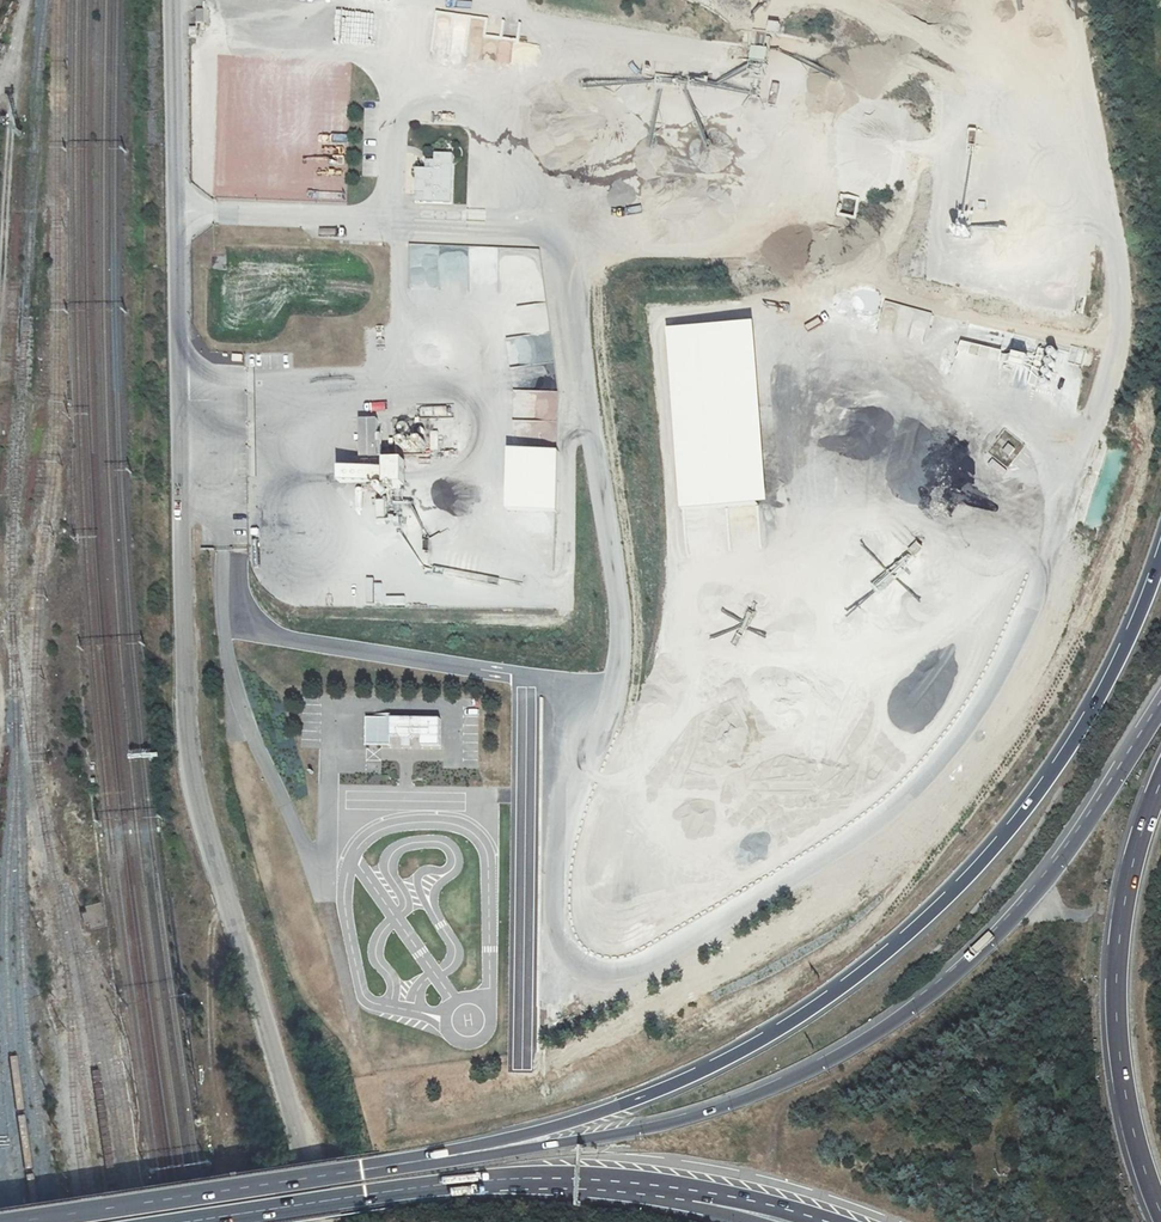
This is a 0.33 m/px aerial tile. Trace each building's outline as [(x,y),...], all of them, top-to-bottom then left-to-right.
[(195,14),(196,27),(204,26),(203,14),(195,14)] [(493,19),(494,34),(503,34),(503,19),(493,19)] [(752,29),(747,59),(762,62),(767,32),(752,29)] [(395,31),(394,41),(418,44),(419,34),(395,31)] [(781,32),(770,32),(770,40),(781,40),(781,32)] [(498,62),(511,62),(511,42),(498,42),(498,62)] [(417,170),(416,195),(425,195),(425,204),(451,205),(454,156),(436,155),(435,171),(417,170)] [(328,201),(328,183),(310,183),(310,201),(328,201)] [(416,195),(416,204),(425,204),(425,195),(416,195)] [(901,307),(893,334),(922,342),(930,314),(901,307)] [(748,329),(672,335),(686,511),(762,505),(748,329)] [(1083,365),(1086,349),(1072,347),(1069,362),(1083,365)] [(557,421),(558,392),(516,390),(515,418),(517,418),(517,438),(556,439),(556,421),(557,421)] [(818,437),(842,442),(849,409),(826,404),(818,437)] [(418,416),(452,417),(452,407),(418,407),(418,416)] [(378,419),(359,420),(360,456),(379,456),(378,419)] [(1001,441),(994,456),(1009,464),(1016,449),(1001,441)] [(557,453),(512,452),(511,508),(555,510),(557,453)] [(402,471),(342,473),(343,482),(402,481),(402,471)] [(375,500),(375,518),(384,518),(383,500),(375,500)] [(441,745),(440,719),(366,719),(367,746),(391,746),(391,737),(400,737),(402,740),(411,740),(413,737),(422,737),(422,746),(441,745)]
